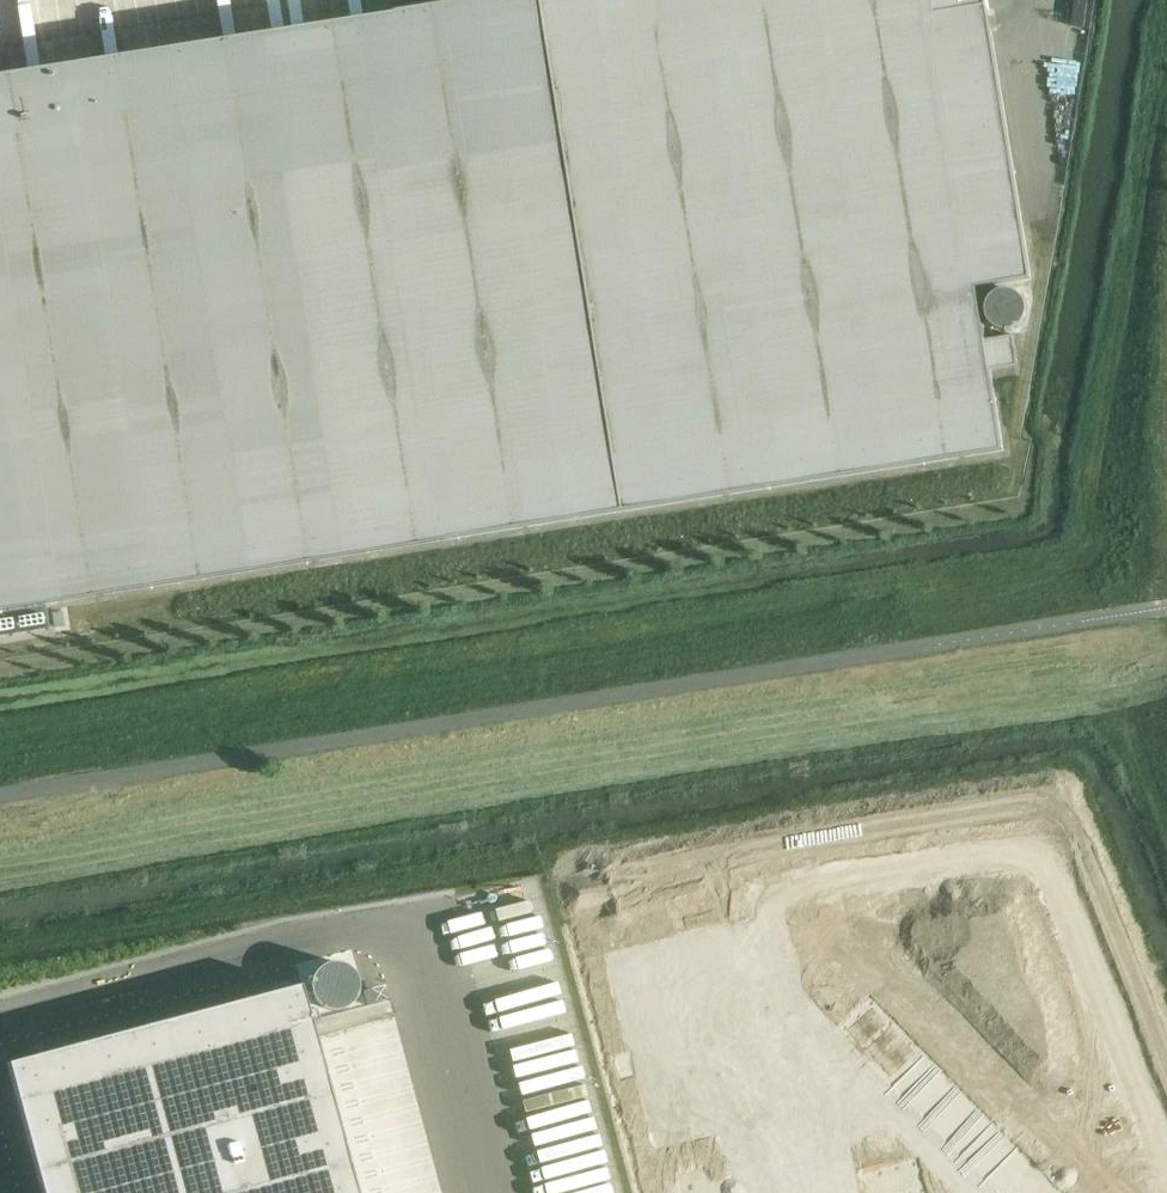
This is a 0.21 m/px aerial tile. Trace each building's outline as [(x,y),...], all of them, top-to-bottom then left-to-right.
[(1003,451),(990,370),(1018,366),(1013,335),(985,339),(977,288),(1031,280),(988,9),(989,9),(987,0),(477,0),(0,76),(0,611),(1003,451)] [(320,1005),(329,1010),(340,1009),(350,1004),(356,995),(358,985),(355,974),(348,966),(338,962),(327,963),(318,968),(311,976),(310,987),(312,997),(320,1005)] [(7,1063),(37,1177),(42,1192),(357,1192),(301,984),(7,1063)] [(868,1005),(839,1034),(859,1055),(889,1026),(868,1005)] [(889,1026),(859,1055),(879,1075),(909,1047),(889,1026)] [(909,1047),(879,1075),(899,1096),(928,1068),(909,1047)] [(928,1068),(899,1096),(919,1117),(948,1088),(928,1068)] [(948,1088),(919,1117),(938,1137),(968,1108),(948,1088)] [(968,1108),(938,1137),(958,1157),(988,1129),(968,1108)] [(988,1129),(958,1157),(977,1178),(1007,1150),(988,1129)] [(977,1178),(992,1192),(1005,1192),(1028,1171),(1007,1150),(977,1178)] [(873,1177),(877,1192),(920,1192),(913,1166),(873,1177)]
